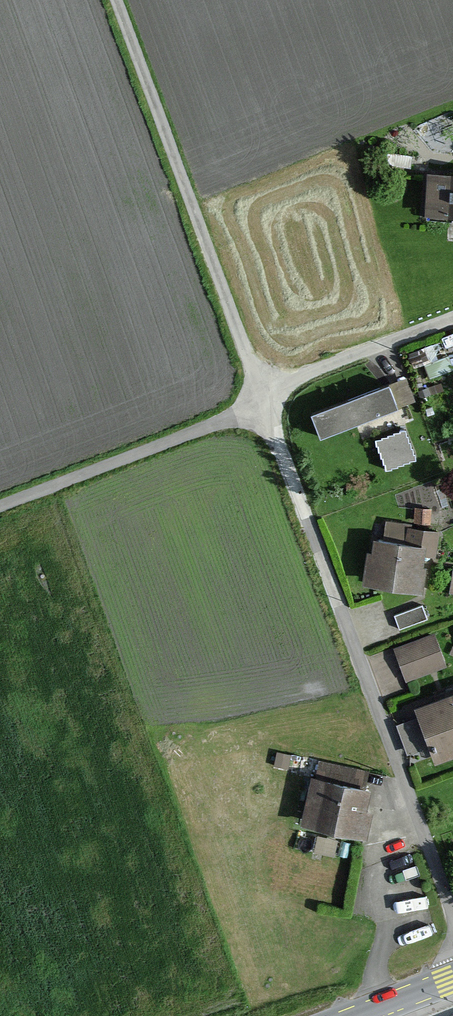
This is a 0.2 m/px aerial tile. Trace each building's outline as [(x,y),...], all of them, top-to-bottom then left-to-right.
[(414,155),(389,151),(387,165),(412,168),(414,155)] [(427,173),(423,212),(423,223),(451,225),(451,220),(452,220),(452,175),(427,173)] [(403,347),(408,359),(423,354),(433,379),(452,371),(452,369),(440,333),(403,347)] [(393,377),(401,401),(417,396),(409,371),(393,377)] [(400,411),(390,387),(313,417),(323,441),(400,411)] [(376,435),(388,467),(419,455),(407,423),(376,435)] [(440,512),(421,509),(419,526),(438,529),(440,512)] [(414,547),(374,541),(366,587),(424,596),(429,561),(444,564),(448,537),(416,532),(414,547)] [(423,604),(395,615),(401,630),(429,620),(423,604)] [(395,649),(408,682),(412,680),(446,667),(433,634),(395,649)] [(417,709),(438,765),(452,760),(452,696),(417,709)] [(294,754),(278,751),(274,765),(291,769),(294,754)] [(370,791),(374,771),(323,760),(319,779),(370,791)] [(369,810),(373,791),(370,791),(319,779),(313,778),(302,829),(369,843),(376,812),(369,810)]
